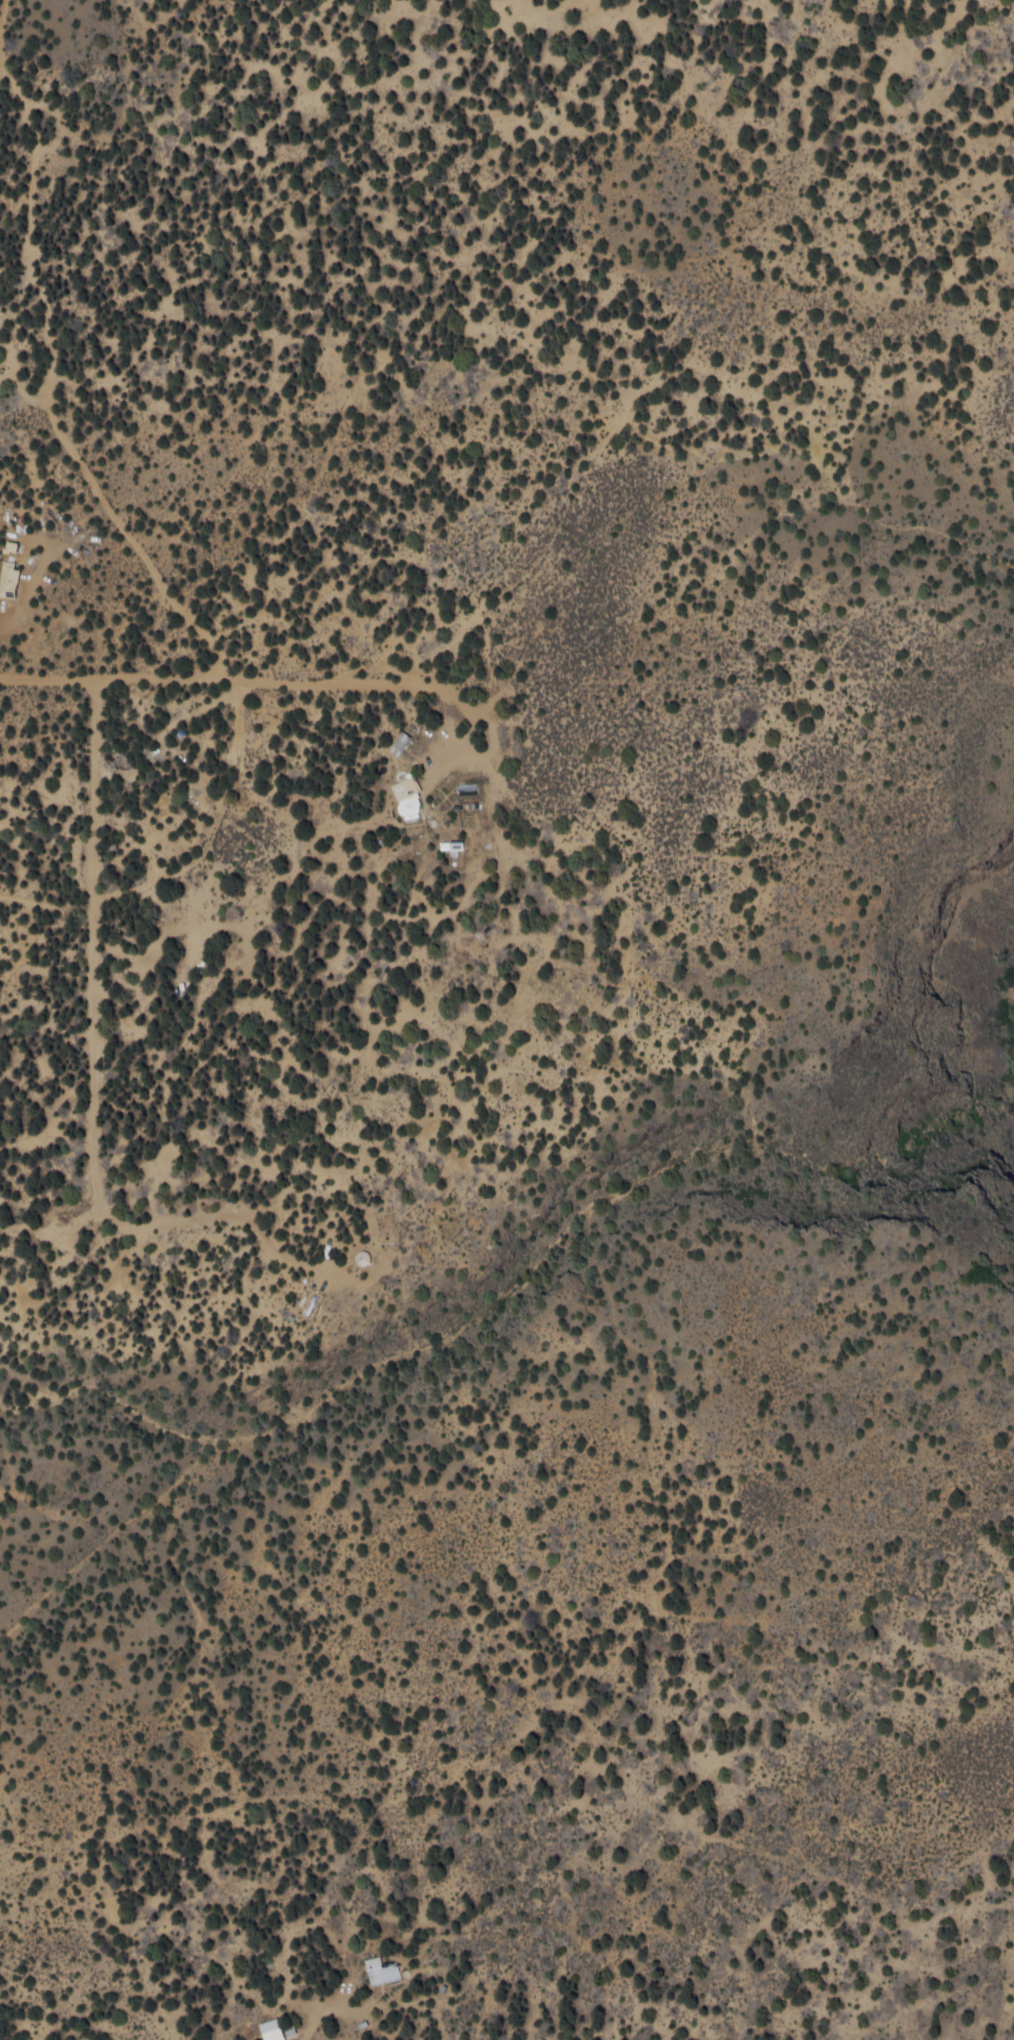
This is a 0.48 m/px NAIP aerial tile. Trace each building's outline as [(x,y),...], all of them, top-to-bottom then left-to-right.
[(14,598),(18,569),(17,568),(20,542),(4,540),(0,569),(0,596),(14,598)] [(390,752),(399,756),(409,735),(400,731),(390,752)] [(412,777),(391,783),(401,821),(422,815),(412,777)] [(371,1986),(401,1978),(396,1962),(382,1966),(379,1955),(364,1959),(371,1986)] [(278,2018),(258,2022),(262,2039),(272,2039),(274,2039),(282,2039),(278,2018)]
